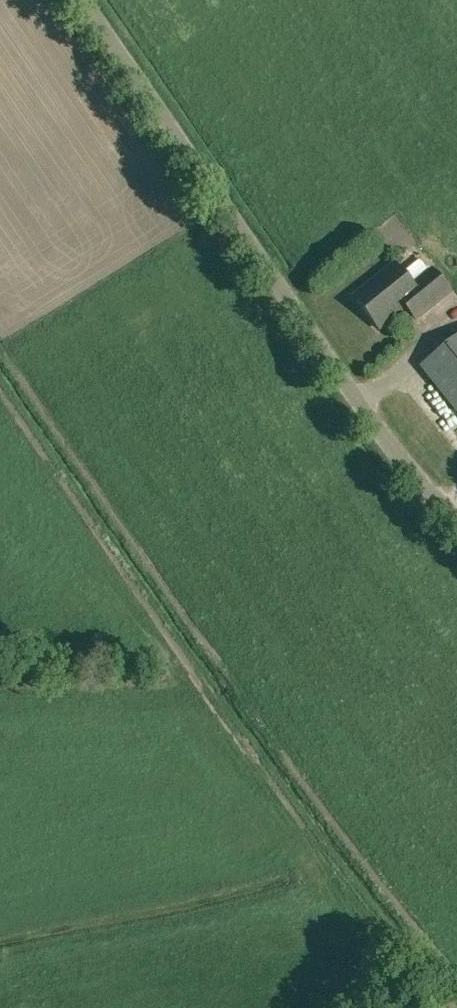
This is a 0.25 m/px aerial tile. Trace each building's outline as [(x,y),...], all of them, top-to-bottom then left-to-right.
[(396,263),(354,296),(379,327),(406,305),(416,318),(450,291),(433,269),(413,284),(396,263)] [(421,366),(421,367),(456,411),(456,338),(421,366)]
